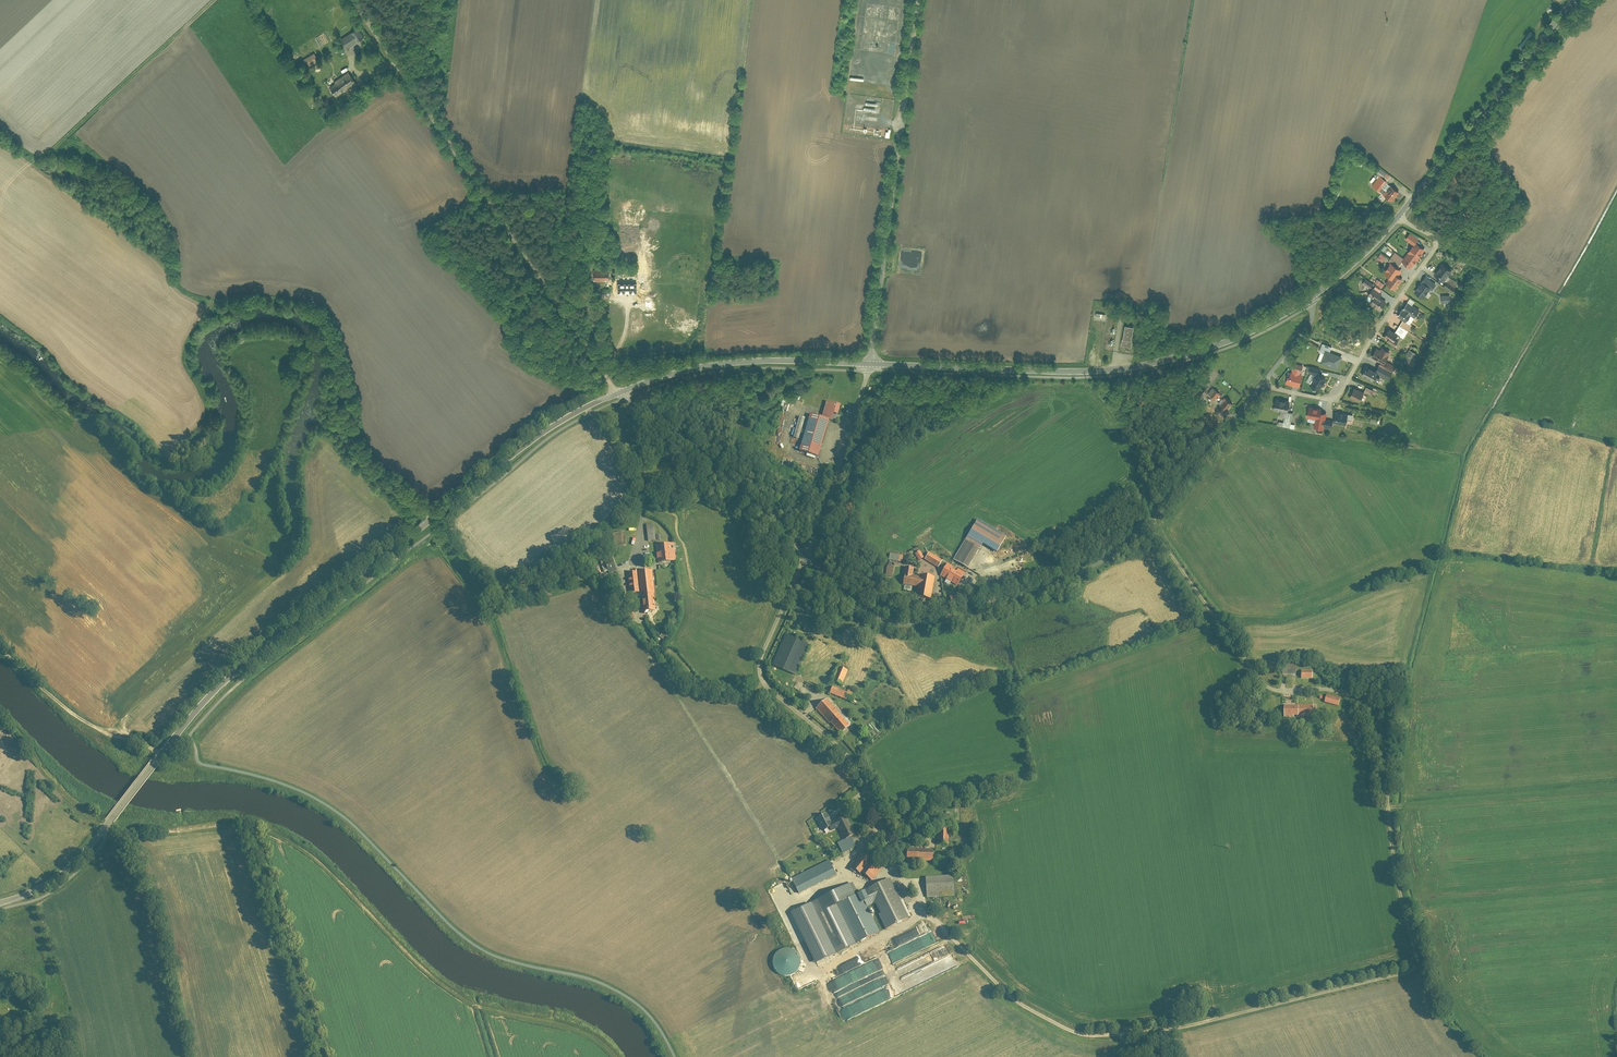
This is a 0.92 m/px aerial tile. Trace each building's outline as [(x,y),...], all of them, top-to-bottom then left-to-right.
[(339,38),(345,48),(361,39),(355,29),(339,38)] [(301,62),(305,68),(319,60),(315,53),(301,62)] [(327,86),(335,98),(356,85),(348,72),(327,86)] [(1387,191),(1384,196),(1392,202),(1399,192),(1393,188),(1391,186),(1385,182),(1386,180),(1380,176),(1372,186),(1379,191),(1382,187),(1387,191)] [(1409,232),(1405,238),(1414,244),(1418,238),(1409,232)] [(1402,262),(1411,268),(1425,249),(1416,243),(1402,262)] [(1395,252),(1391,258),(1400,264),(1404,257),(1395,252)] [(1380,254),(1377,259),(1382,262),(1385,257),(1380,254)] [(1390,262),(1383,272),(1390,277),(1385,283),(1395,290),(1402,279),(1396,275),(1401,269),(1390,262)] [(1443,263),(1435,274),(1443,281),(1451,270),(1443,263)] [(594,269),(594,281),(607,281),(607,269),(594,269)] [(1365,278),(1362,283),(1369,289),(1373,284),(1365,278)] [(1377,279),(1374,283),(1381,288),(1384,285),(1377,279)] [(1447,281),(1444,286),(1451,292),(1455,287),(1447,281)] [(1423,297),(1430,287),(1423,282),(1421,285),(1420,284),(1417,287),(1418,288),(1415,291),(1423,297)] [(1373,299),(1370,304),(1380,310),(1385,302),(1380,299),(1384,293),(1373,286),(1367,295),(1373,299)] [(1419,311),(1406,302),(1397,317),(1405,322),(1410,315),(1415,318),(1419,311)] [(1125,325),(1122,345),(1130,347),(1134,327),(1125,325)] [(1384,336),(1388,339),(1387,342),(1394,346),(1397,342),(1395,340),(1398,335),(1389,329),(1384,336)] [(1389,354),(1388,353),(1389,351),(1383,348),(1382,349),(1377,347),(1371,358),(1380,363),(1379,366),(1396,375),(1399,369),(1385,361),(1389,354)] [(1322,361),(1337,367),(1341,356),(1326,351),(1322,361)] [(1292,367),(1291,375),(1288,374),(1286,384),(1299,387),(1301,378),(1299,377),(1301,369),(1292,367)] [(1366,367),(1361,376),(1377,383),(1381,374),(1366,367)] [(1381,368),(1379,372),(1389,377),(1391,373),(1381,368)] [(1317,374),(1310,386),(1319,391),(1325,379),(1317,374)] [(1367,385),(1364,390),(1374,395),(1376,390),(1367,385)] [(1208,395),(1214,399),(1219,393),(1212,388),(1208,395)] [(1353,389),(1350,397),(1360,401),(1363,393),(1353,389)] [(1275,398),(1272,410),(1285,413),(1283,426),(1290,427),(1293,413),(1288,412),(1290,402),(1275,398)] [(1220,406),(1227,412),(1233,405),(1225,399),(1220,406)] [(799,452),(818,457),(831,414),(838,416),(840,406),(826,402),(821,419),(809,415),(799,452)] [(1323,428),(1324,426),(1332,427),(1334,418),(1324,417),(1325,409),(1308,406),(1306,417),(1315,419),(1314,427),(1323,428)] [(1333,423),(1345,425),(1347,419),(1352,420),(1352,414),(1343,413),(1343,414),(1335,413),(1333,423)] [(798,418),(792,439),(798,441),(804,419),(798,418)] [(748,442),(746,452),(769,457),(771,447),(748,442)] [(1006,538),(976,521),(967,537),(996,554),(1006,538)] [(652,525),(645,526),(647,542),(654,541),(652,525)] [(625,545),(624,528),(611,530),(613,547),(625,545)] [(957,587),(978,550),(963,542),(942,578),(957,587)] [(675,561),(673,544),(654,546),(656,563),(675,561)] [(919,552),(914,556),(918,562),(924,558),(919,552)] [(924,560),(939,568),(943,560),(928,552),(924,560)] [(889,555),(888,561),(901,563),(902,557),(889,555)] [(604,564),(608,574),(615,571),(611,561),(604,564)] [(912,569),(905,567),(902,585),(918,588),(916,597),(931,599),(934,579),(911,574),(912,569)] [(655,612),(651,571),(627,574),(629,594),(639,593),(641,613),(655,612)] [(623,615),(624,622),(633,621),(632,614),(623,615)] [(654,627),(652,634),(658,635),(660,628),(654,627)] [(807,646),(784,636),(771,667),(794,677),(807,646)] [(1282,663),(1282,675),(1295,676),(1296,664),(1282,663)] [(847,671),(837,667),(831,682),(841,686),(847,671)] [(1301,670),(1302,680),(1312,680),(1312,670),(1301,670)] [(834,688),(831,695),(851,703),(853,696),(834,688)] [(1326,694),(1323,703),(1337,707),(1340,699),(1326,694)] [(825,701),(815,710),(838,735),(849,726),(825,701)] [(1283,718),(1312,718),(1311,705),(1283,706),(1283,718)] [(853,847),(838,819),(832,822),(843,842),(838,845),(842,853),(853,847)] [(938,830),(937,846),(949,846),(950,831),(938,830)] [(906,850),(906,861),(933,862),(933,852),(906,850)] [(860,852),(850,867),(871,883),(882,868),(860,852)] [(791,880),(799,895),(836,877),(828,862),(791,880)] [(952,877),(924,880),(926,901),(954,898),(952,877)] [(808,905),(834,956),(879,934),(866,908),(872,905),(885,931),(909,919),(889,880),(857,896),(851,883),(808,905)] [(1,1027),(4,1029),(9,1019),(0,1014),(0,1028),(1,1027)]
